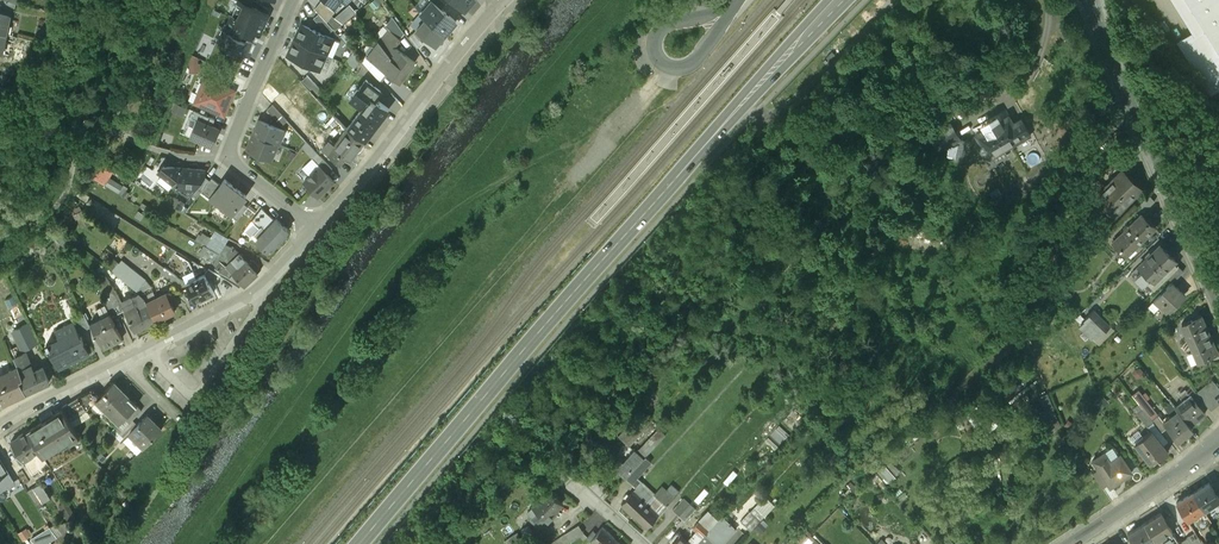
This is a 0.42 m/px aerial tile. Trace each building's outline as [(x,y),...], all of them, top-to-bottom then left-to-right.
[(442,9),(432,0),(432,1),(421,14),(426,18),(445,35),(457,21),(442,9)] [(432,1),(432,0),(442,9),(447,3),(443,0),(431,0),(432,1)] [(465,10),(474,0),(454,0),(465,10)] [(1211,98),(1218,93),(1218,0),(1171,0),(1194,38),(1179,47),(1211,98)] [(335,12),(321,1),(315,9),(327,22),(335,12)] [(227,28),(249,38),(257,42),(269,16),(250,7),(239,2),(239,3),(228,27),(227,28)] [(3,32),(6,21),(7,21),(9,14),(0,12),(0,31),(3,32)] [(404,32),(393,16),(386,25),(390,29),(400,37),(404,32)] [(445,35),(426,18),(417,29),(424,35),(436,45),(445,35)] [(334,39),(301,24),(294,40),(327,55),(334,39)] [(248,40),(249,38),(227,28),(228,27),(225,26),(217,44),(250,58),(256,44),(248,40)] [(415,62),(394,45),(400,37),(390,29),(379,42),(391,56),(409,70),(415,62)] [(424,35),(417,29),(414,32),(420,39),(424,35)] [(420,39),(414,32),(409,36),(418,48),(423,43),(420,39)] [(327,55),(294,40),(287,56),(320,70),(327,55)] [(409,70),(391,56),(379,42),(376,44),(367,55),(387,71),(400,81),(409,70)] [(387,71),(367,55),(363,60),(379,77),(383,72),(385,74),(387,71)] [(235,92),(205,80),(198,97),(201,98),(198,107),(224,117),(230,103),(228,102),(229,99),(231,100),(235,92)] [(0,82),(0,91),(3,92),(12,86),(0,82)] [(348,128),(365,141),(389,109),(372,96),(348,128)] [(282,115),(273,105),(267,110),(277,120),(282,115)] [(1005,111),(973,130),(976,136),(1009,117),(1005,111)] [(215,121),(195,113),(192,120),(197,122),(212,128),(215,121)] [(282,115),(277,120),(282,125),(287,121),(285,118),(282,115)] [(1009,117),(976,136),(982,147),(979,149),(986,161),(990,167),(1007,156),(1004,151),(1031,136),(1022,120),(1013,125),(1009,117)] [(259,120),(254,134),(278,144),(279,144),(285,131),(259,120)] [(190,139),(212,147),(219,130),(212,128),(197,122),(190,139)] [(350,160),(365,141),(348,128),(345,126),(342,123),(322,149),(341,162),(345,156),(350,160)] [(940,151),(945,148),(960,140),(950,125),(931,136),(940,151)] [(271,160),(278,144),(254,134),(247,150),(271,160)] [(960,140),(945,148),(949,151),(948,157),(956,159),(960,141),(960,140)] [(306,141),(301,144),(310,156),(314,152),(306,141)] [(970,143),(960,141),(956,159),(967,161),(970,143)] [(111,172),(97,163),(88,177),(103,186),(111,172)] [(305,181),(319,196),(334,181),(321,167),(305,181)] [(1143,187),(1123,167),(1096,194),(1104,202),(1107,199),(1120,211),(1143,187)] [(158,174),(189,197),(191,194),(204,177),(205,171),(163,168),(158,174)] [(123,182),(125,177),(113,173),(111,179),(123,182)] [(204,177),(191,194),(197,198),(202,192),(210,181),(204,177)] [(210,181),(202,192),(210,199),(221,185),(212,179),(210,181)] [(210,199),(232,215),(242,202),(247,196),(225,180),(221,185),(210,199)] [(1150,195),(1142,203),(1148,209),(1156,201),(1150,195)] [(183,203),(176,199),(172,206),(179,210),(183,203)] [(242,202),(232,215),(238,219),(248,206),(242,202)] [(275,220),(262,208),(253,220),(261,227),(265,231),(275,220)] [(1113,243),(1127,257),(1155,228),(1141,214),(1113,243)] [(285,233),(288,229),(276,219),(275,220),(265,231),(261,227),(253,235),(258,239),(256,240),(267,251),(271,247),(273,248),(287,234),(285,233)] [(59,230),(53,235),(61,245),(67,240),(59,230)] [(1164,242),(1158,237),(1147,248),(1151,251),(1156,246),(1157,248),(1162,244),(1164,242)] [(1162,244),(1157,248),(1156,246),(1151,251),(1152,253),(1140,266),(1144,270),(1137,277),(1144,284),(1152,276),(1156,280),(1175,262),(1177,259),(1162,244)] [(186,260),(174,253),(164,267),(175,275),(186,260)] [(261,270),(251,259),(248,262),(258,273),(261,270)] [(230,267),(219,260),(218,262),(219,263),(216,268),(225,274),(230,267)] [(245,260),(239,266),(251,279),(258,273),(248,262),(245,260)] [(147,280),(121,261),(112,272),(139,293),(150,286),(147,280)] [(244,285),(251,279),(239,266),(235,262),(230,267),(225,274),(236,281),(238,279),(244,285)] [(1175,262),(1156,280),(1160,285),(1167,278),(1178,267),(1179,266),(1175,262)] [(1178,267),(1167,278),(1173,284),(1184,273),(1178,267)] [(187,284),(196,301),(214,292),(211,287),(214,285),(211,280),(208,281),(205,274),(187,284)] [(118,295),(106,277),(105,276),(103,276),(101,276),(100,276),(99,278),(98,279),(98,281),(96,283),(111,300),(118,313),(125,310),(126,309),(118,295)] [(1154,303),(1169,316),(1185,299),(1171,285),(1154,303)] [(169,292),(147,303),(155,321),(156,322),(176,312),(172,303),(174,300),(173,298),(173,296),(175,295),(172,289),(170,291),(169,292)] [(143,296),(139,293),(132,297),(136,304),(126,309),(125,310),(136,331),(155,321),(147,303),(143,296)] [(111,300),(104,304),(109,315),(110,314),(111,317),(118,313),(111,300)] [(1111,326),(1096,310),(1086,319),(1101,335),(1111,326)] [(84,314),(73,320),(74,323),(75,322),(80,333),(91,327),(84,314)] [(109,315),(91,324),(103,347),(104,346),(105,349),(113,345),(112,342),(113,343),(122,338),(111,317),(110,314),(109,315)] [(1199,318),(1194,320),(1194,319),(1183,323),(1191,343),(1210,335),(1206,325),(1207,325),(1203,315),(1199,317),(1199,318)] [(80,333),(75,322),(74,323),(56,331),(60,342),(50,347),(48,344),(46,345),(60,370),(60,369),(80,358),(81,359),(90,354),(80,333)] [(28,325),(13,333),(23,351),(37,344),(28,325)] [(1191,343),(1195,352),(1189,355),(1193,365),(1218,355),(1218,354),(1215,344),(1214,344),(1210,335),(1191,343)] [(43,368),(34,372),(25,353),(15,358),(19,366),(23,377),(20,378),(26,393),(50,382),(43,368)] [(9,371),(10,372),(0,377),(0,394),(4,403),(26,393),(20,378),(23,377),(19,366),(9,371)] [(129,396),(121,389),(122,388),(122,389),(123,388),(122,387),(121,388),(114,381),(105,390),(105,391),(100,396),(97,399),(98,400),(99,399),(108,408),(107,409),(120,422),(137,404),(129,396)] [(1197,393),(1209,410),(1218,403),(1218,388),(1214,381),(1197,393)] [(61,407),(62,409),(69,421),(87,410),(97,399),(100,396),(93,389),(80,395),(61,407)] [(1038,396),(1047,429),(1058,426),(1049,393),(1038,396)] [(1191,395),(1176,407),(1179,411),(1188,423),(1195,418),(1197,420),(1205,414),(1191,395)] [(62,409),(28,430),(40,450),(42,453),(51,448),(52,450),(69,439),(71,443),(80,437),(69,421),(62,409)] [(1179,411),(1165,422),(1177,440),(1187,433),(1186,431),(1191,427),(1188,423),(1179,411)] [(640,412),(619,434),(629,443),(650,422),(640,412)] [(136,435),(146,445),(162,428),(148,414),(132,429),(137,434),(136,435)] [(1168,452),(1151,429),(1135,443),(1150,462),(1158,456),(1160,459),(1168,452)] [(40,450),(28,430),(20,435),(21,436),(11,441),(18,453),(16,454),(21,463),(34,455),(33,454),(40,450)] [(634,448),(623,460),(619,456),(609,466),(614,470),(617,466),(626,475),(631,470),(646,454),(639,448),(636,450),(634,448)] [(646,454),(631,470),(637,475),(651,459),(646,454)] [(1120,454),(1108,462),(1102,454),(1093,460),(1099,469),(1108,483),(1110,486),(1132,472),(1120,454)] [(885,480),(898,471),(889,458),(876,467),(885,480)] [(13,479),(0,459),(0,487),(13,479)] [(1108,483),(1099,469),(1092,473),(1102,487),(1108,483)] [(637,475),(631,470),(626,475),(632,480),(637,475)] [(643,480),(637,475),(632,480),(637,486),(643,480)] [(1218,500),(1218,495),(1210,480),(1193,491),(1204,509),(1218,500)] [(672,483),(666,488),(662,484),(654,493),(667,504),(679,490),(672,483)] [(549,486),(534,501),(549,516),(556,509),(554,507),(562,498),(549,486)] [(34,487),(28,490),(35,503),(41,499),(34,487)] [(621,502),(634,514),(647,501),(634,489),(621,502)] [(1188,519),(1204,509),(1193,491),(1177,501),(1188,519)] [(667,504),(654,493),(647,501),(659,512),(667,504)] [(684,497),(673,508),(679,513),(689,502),(684,497)] [(659,512),(647,501),(634,514),(647,526),(659,512)] [(695,507),(689,502),(679,513),(684,519),(695,507)] [(750,511),(740,521),(750,530),(765,515),(755,506),(750,511)] [(1183,543),(1181,540),(1162,511),(1144,523),(1157,542),(1158,543),(1181,543),(1183,543)] [(694,543),(719,543),(734,528),(721,515),(709,528),(694,543)] [(677,531),(670,538),(673,541),(671,543),(694,543),(709,528),(699,519),(693,526),(696,530),(687,540),(677,531)] [(514,520),(502,528),(512,543),(514,543),(525,537),(514,520)] [(579,520),(566,529),(572,537),(584,528),(579,520)] [(32,543),(52,543),(64,538),(57,523),(29,536),(32,543)] [(597,530),(594,527),(588,533),(601,543),(606,543),(615,535),(603,523),(597,530)] [(1144,523),(1128,533),(1135,543),(1148,543),(1149,543),(1155,543),(1157,542),(1144,523)] [(502,528),(498,531),(506,543),(512,543),(502,528)] [(550,539),(554,543),(563,543),(572,537),(566,529),(550,539)] [(615,535),(606,543),(625,543),(615,535)] [(881,536),(876,542),(878,543),(889,543),(890,543),(881,536)]
